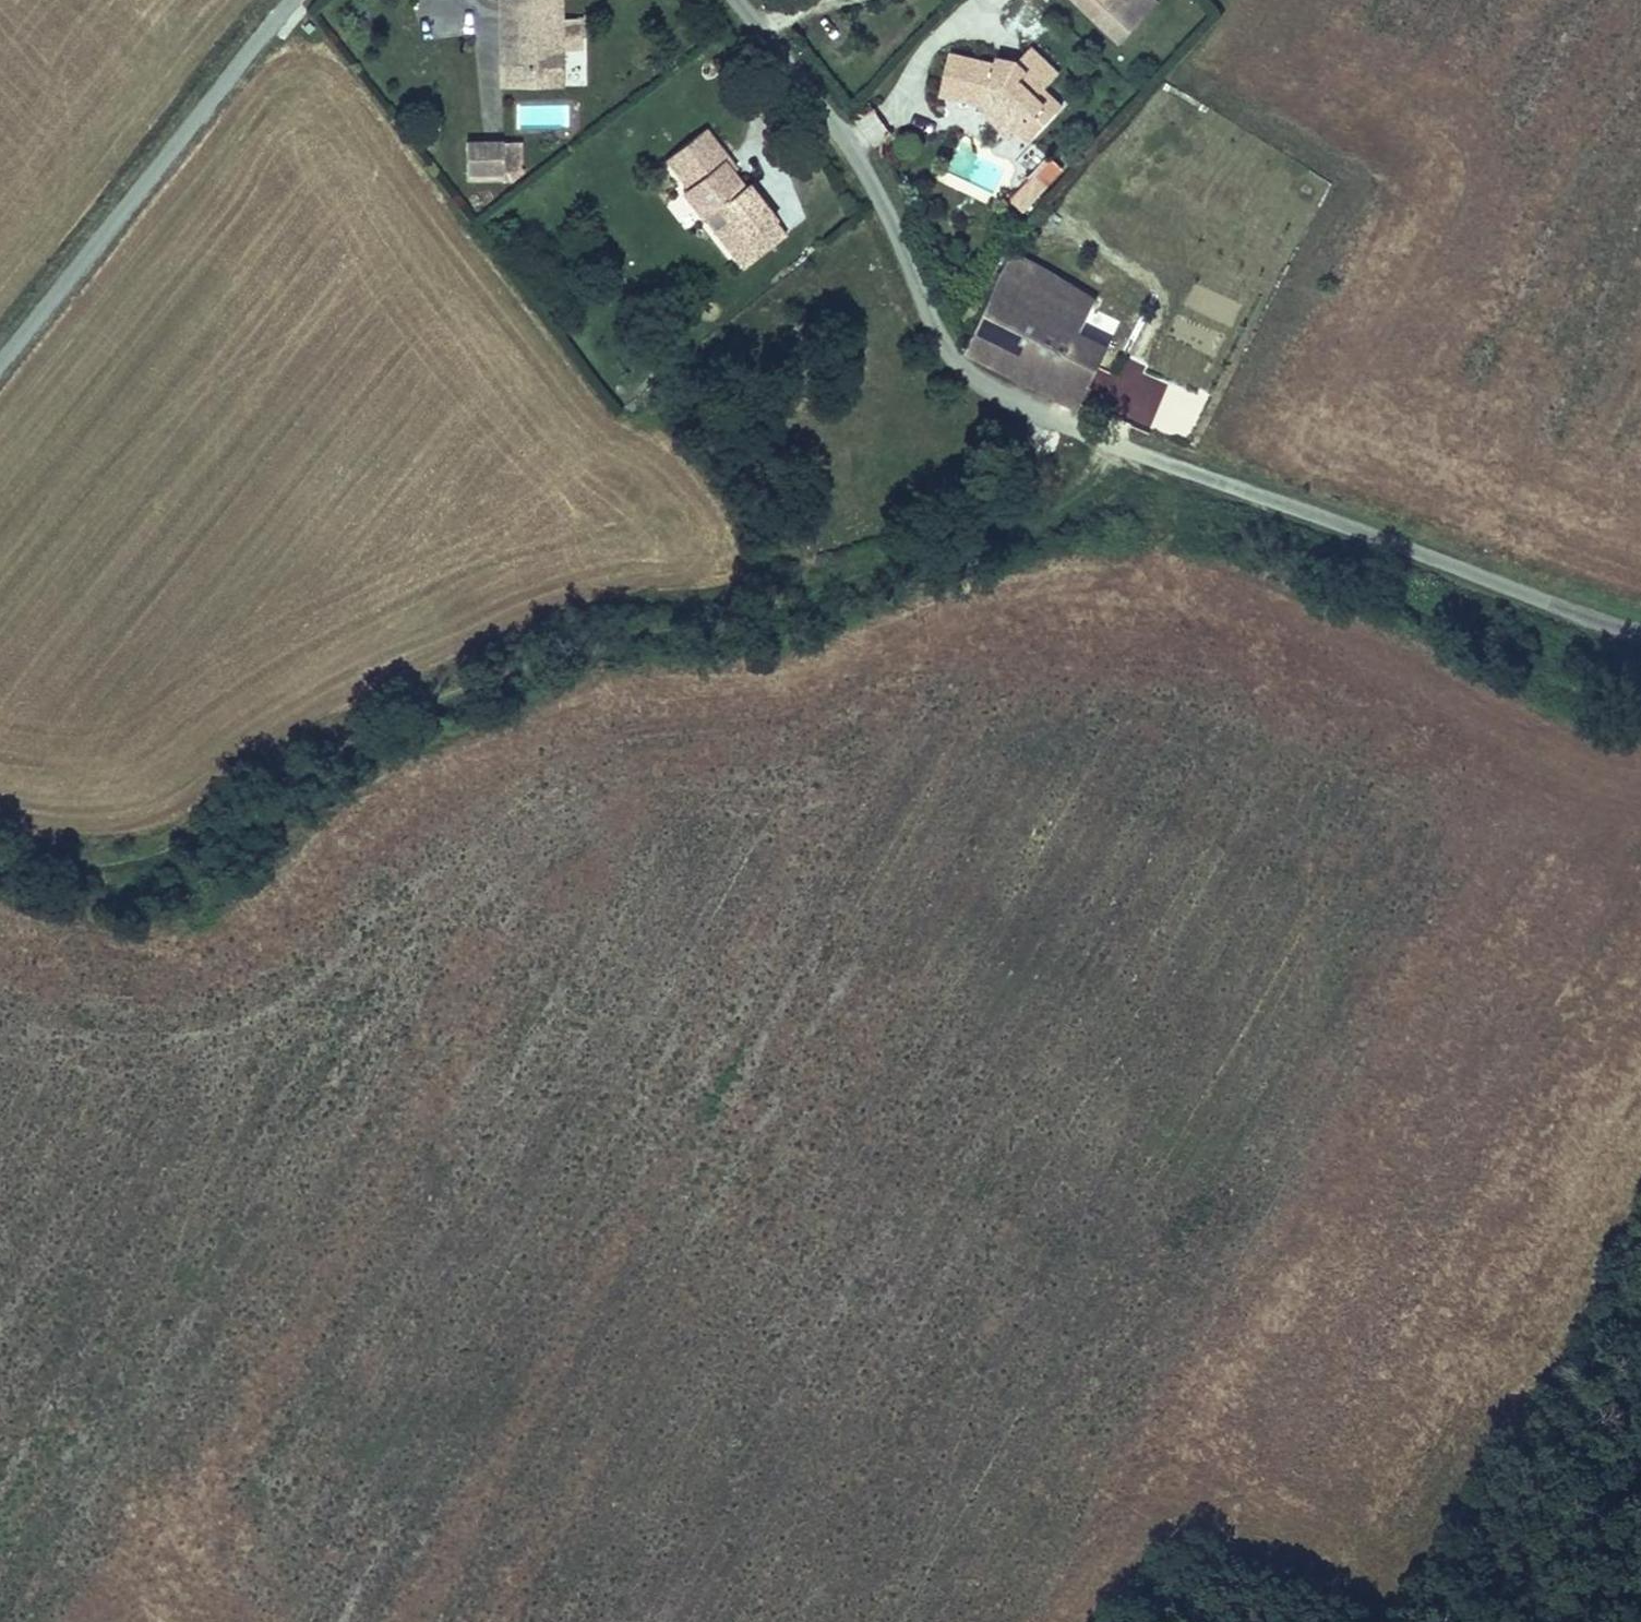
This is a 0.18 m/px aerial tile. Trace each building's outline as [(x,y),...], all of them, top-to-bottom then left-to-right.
[(504,34),(516,33),(523,98),(512,99),(514,122),(546,118),(543,97),(567,94),(564,67),(581,65),(579,43),(563,45),(559,4),(502,10),(504,34)] [(976,65),(962,109),(1008,124),(1011,114),(1024,118),(1046,143),(1067,122),(1058,113),(1071,100),(1084,87),(1056,60),(1040,77),(1022,72),(1017,77),(976,65)] [(1090,119),(1071,100),(1058,113),(1067,122),(1046,143),(1024,118),(1011,114),(1008,124),(1018,126),(1050,159),(1090,119)] [(745,171),(720,144),(684,178),(710,204),(704,210),(728,236),(742,223),(754,236),(773,256),(800,230),(769,196),(763,201),(748,186),(739,176),(745,171)] [(754,180),(745,171),(739,176),(748,186),(754,180)] [(538,172),(485,179),(488,208),(531,203),(541,193),(538,172)] [(1047,189),(1032,177),(1015,199),(1031,211),(1047,189)] [(813,243),(800,230),(773,256),(754,236),(742,223),(728,236),(772,282),(773,281),(813,243)] [(964,355),(1048,395),(1079,331),(1096,299),(1013,249),(964,355)] [(1108,345),(1079,331),(1048,395),(1077,409),(1108,345)]
